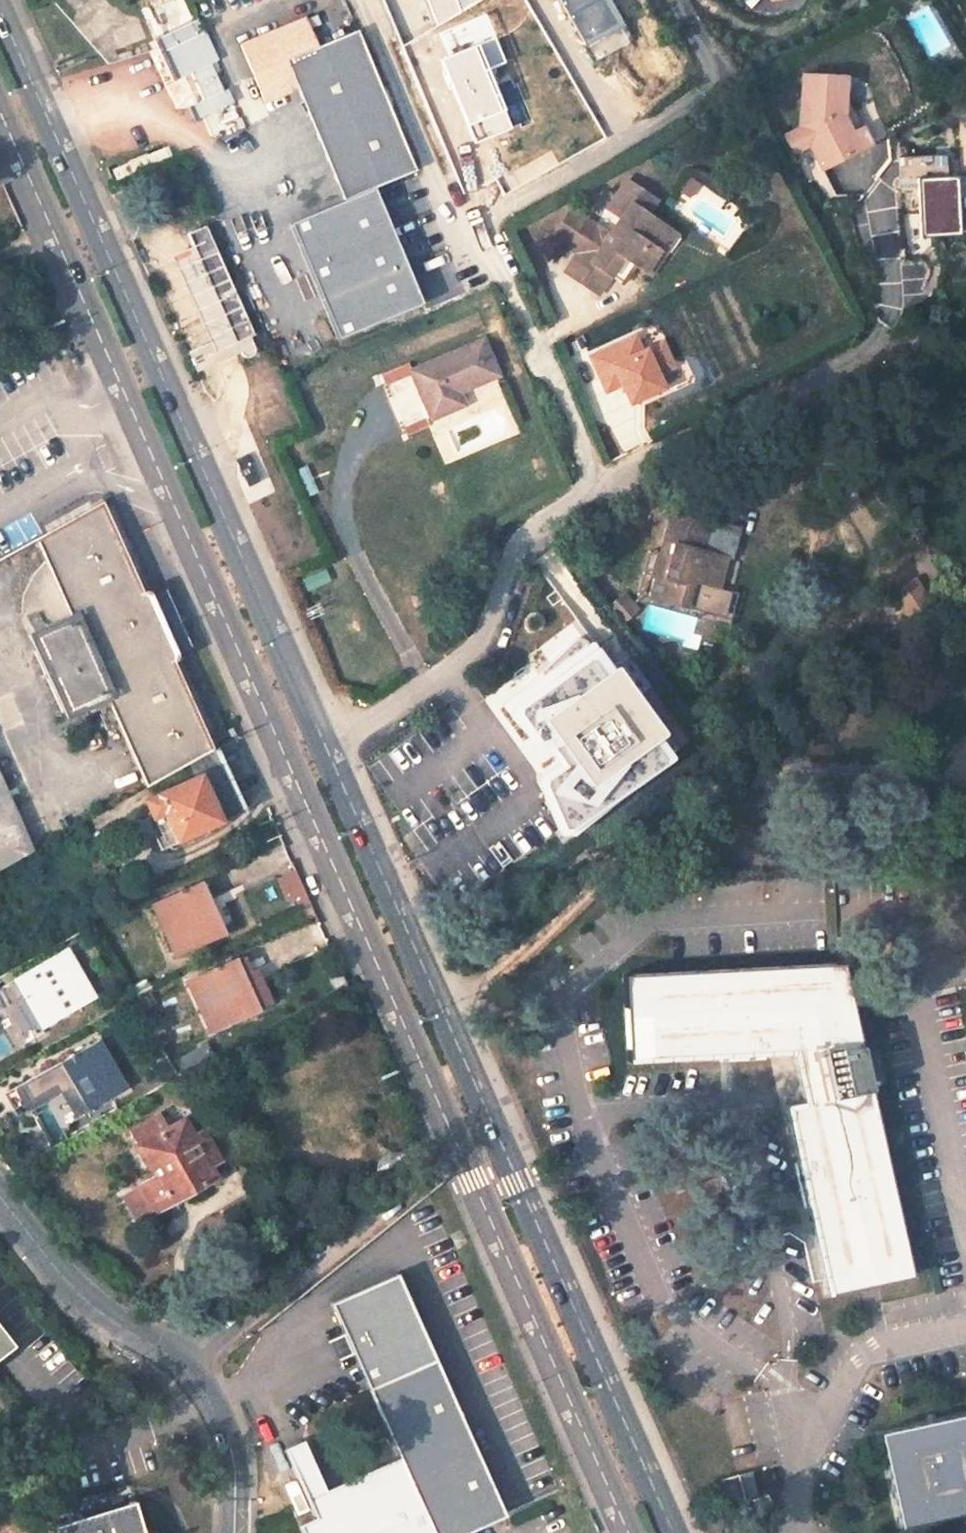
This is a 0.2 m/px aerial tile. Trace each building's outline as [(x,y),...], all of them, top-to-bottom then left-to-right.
[(775,13),(792,10),(790,0),(773,0),(775,13)] [(238,81),(213,17),(155,39),(186,120),(231,104),(224,86),(238,81)] [(345,211),(416,182),(359,41),(319,58),(308,29),(242,56),(266,112),(287,104),(284,97),(296,92),(299,99),(345,211)] [(800,168),(817,160),(829,184),(863,168),(845,130),(852,127),(853,90),(809,87),(804,137),(806,143),(791,150),(800,168)] [(287,104),(299,99),(296,92),(284,97),(287,104)] [(845,130),(863,168),(875,161),(852,114),(852,127),(845,130)] [(916,234),(955,233),(952,172),(943,172),(942,153),(912,155),(916,234)] [(557,247),(580,263),(615,287),(628,269),(638,275),(647,282),(662,262),(658,259),(672,241),(652,228),(641,220),(653,205),(630,192),(611,218),(626,229),(615,247),(599,235),(576,219),(557,247)] [(664,212),(653,205),(641,220),(652,228),(664,212)] [(662,262),(647,282),(654,287),(683,248),(672,241),(658,259),(662,262)] [(615,287),(580,263),(568,283),(601,304),(615,287)] [(628,269),(615,287),(625,294),(638,275),(628,269)] [(485,353),(412,385),(432,432),(465,419),(460,406),(500,390),(485,353)] [(72,617),(38,632),(71,705),(107,689),(148,780),(210,745),(102,498),(35,536),(72,617)] [(662,584),(656,603),(698,614),(708,617),(715,589),(729,592),(738,560),(712,552),(718,528),(679,517),(670,544),(682,548),(678,562),(662,556),(654,580),(662,584)] [(650,601),(656,603),(662,584),(654,580),(662,556),(652,553),(639,599),(650,601)] [(29,588),(26,590),(32,603),(36,601),(43,616),(59,609),(42,571),(25,579),(29,588)] [(566,626),(514,675),(591,756),(643,707),(566,626)] [(107,689),(71,705),(77,717),(112,701),(107,689)] [(144,798),(164,840),(170,842),(208,823),(204,815),(226,804),(209,766),(144,798)] [(28,849),(0,787),(0,865),(28,849)] [(206,877),(150,901),(171,953),(213,935),(199,900),(212,896),(206,877)] [(22,993),(40,1029),(78,1007),(53,957),(0,984),(0,997),(2,1002),(22,993)] [(187,980),(206,1027),(244,1011),(234,985),(247,980),(239,960),(187,980)] [(624,975),(627,1063),(793,1055),(804,1102),(783,1107),(826,1296),(912,1280),(843,963),(624,975)] [(43,1065),(53,1084),(67,1076),(85,1109),(124,1088),(103,1048),(96,1036),(43,1065)] [(134,1141),(152,1172),(141,1179),(155,1204),(210,1169),(203,1155),(215,1149),(200,1121),(187,1128),(179,1113),(134,1141)] [(11,1350),(0,1336),(0,1358),(11,1350)] [(363,1385),(394,1452),(335,1479),(344,1498),(293,1521),(298,1532),(450,1532),(500,1510),(430,1354),(363,1385)] [(879,1433),(901,1527),(965,1513),(965,1416),(879,1433)] [(41,1526),(43,1532),(145,1532),(134,1528),(124,1500),(41,1526)]
